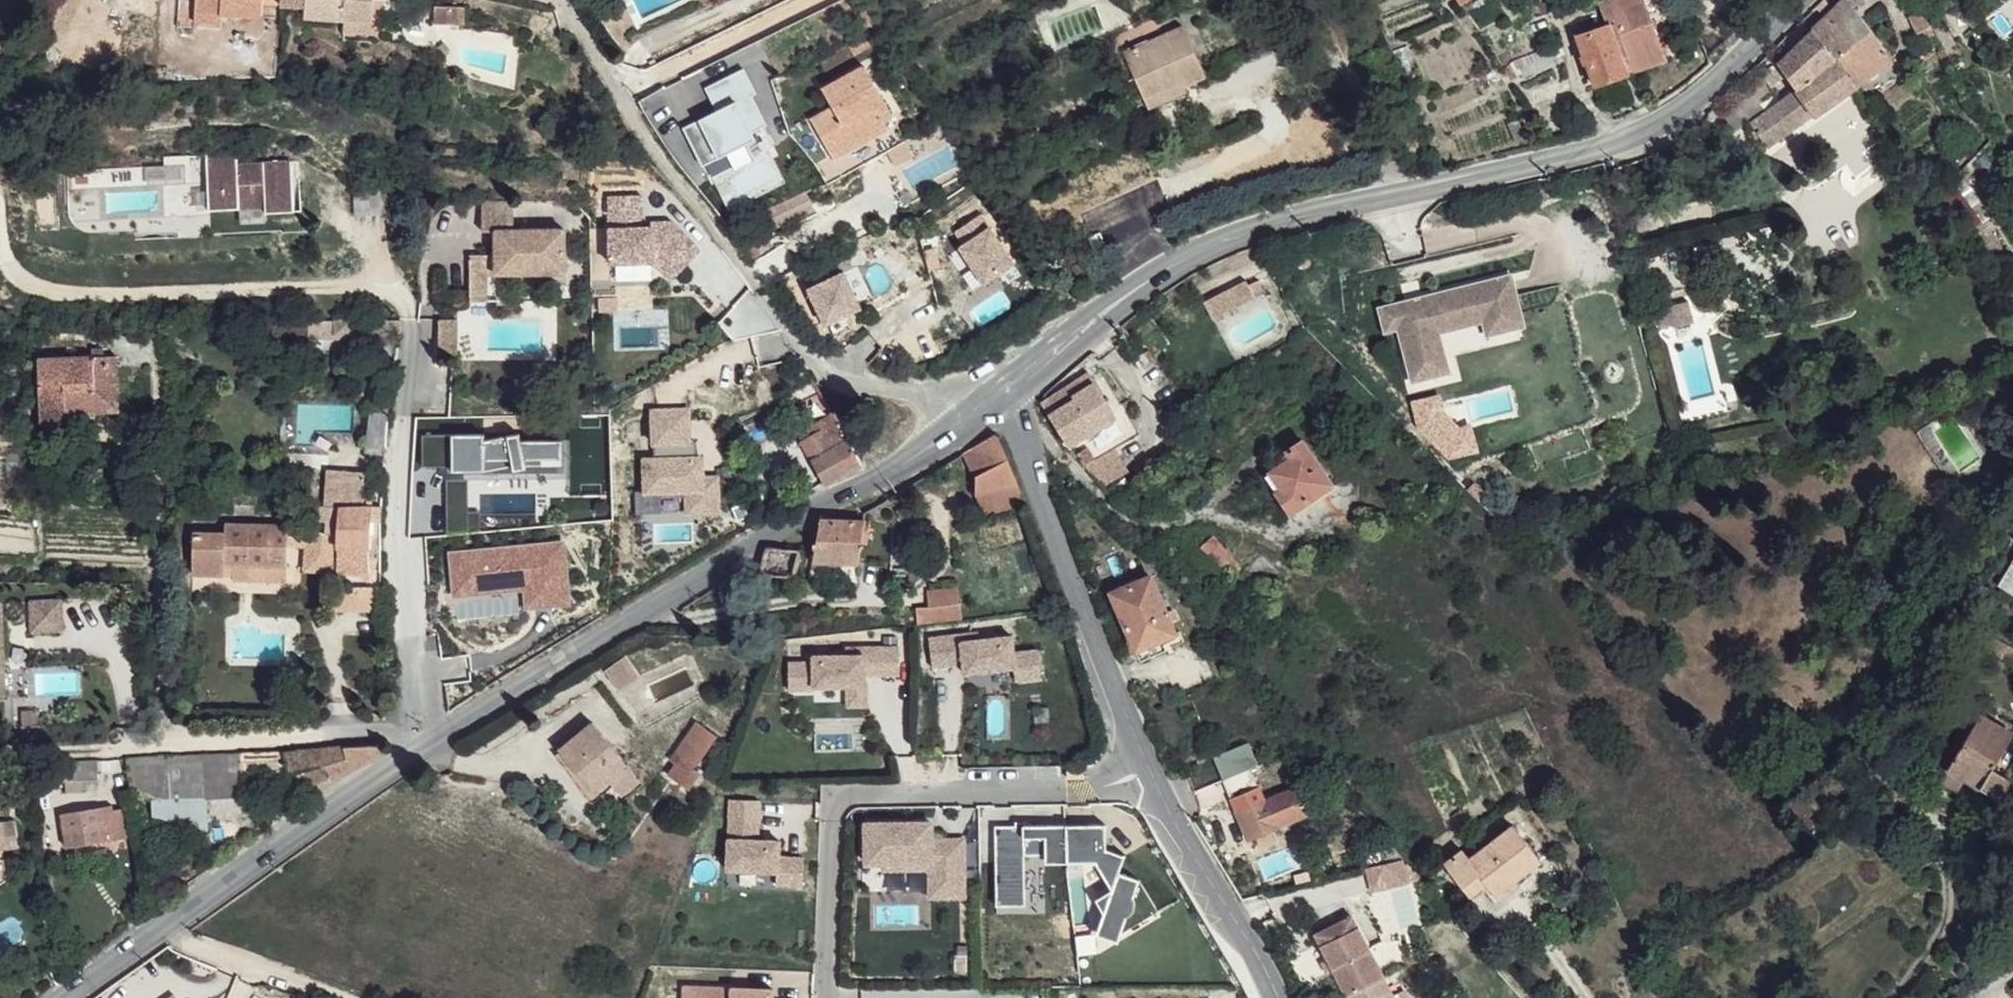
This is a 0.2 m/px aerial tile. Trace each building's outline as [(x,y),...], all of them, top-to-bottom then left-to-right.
[(260,0),(192,0),(191,7),(218,11),(258,16),(260,0)] [(299,16),(339,19),(367,21),(369,0),(300,0),(299,16)] [(1608,22),(1627,75),(1667,59),(1644,0),(1609,0),(1599,5),(1608,22)] [(1856,86),(1867,77),(1877,71),(1892,59),(1853,8),(1848,0),(1842,0),(1813,29),(1856,86)] [(466,7),(434,6),(434,24),(465,25),(466,7)] [(191,17),(217,20),(218,11),(191,7),(191,17)] [(1909,17),(1916,33),(1932,25),(1924,9),(1909,17)] [(337,34),(365,36),(367,21),(339,19),(337,34)] [(1574,34),(1593,87),(1627,75),(1608,22),(1574,34)] [(1916,33),(1919,40),(1935,33),(1932,25),(1916,33)] [(1124,52),(1144,98),(1180,81),(1182,86),(1205,75),(1183,27),(1124,52)] [(1761,73),(1770,86),(1785,76),(1796,91),(1749,123),(1766,146),(1813,114),(1815,116),(1856,86),(1813,29),(1776,63),(1776,62),(1761,73)] [(1549,46),(1543,48),(1548,59),(1553,56),(1549,46)] [(1514,60),(1504,66),(1507,73),(1509,78),(1519,73),(1519,75),(1543,65),(1538,51),(1514,60)] [(811,118),(843,175),(906,140),(863,65),(822,88),(831,106),(811,118)] [(1877,71),(1867,77),(1871,82),(1880,75),(1877,71)] [(452,73),(442,74),(442,88),(452,87),(452,73)] [(1180,81),(1144,98),(1148,108),(1185,91),(1182,86),(1180,81)] [(905,143),(887,152),(896,166),(913,157),(905,143)] [(1950,151),(1946,155),(1951,160),(1955,156),(1950,151)] [(236,153),(206,154),(209,211),(240,210),(240,206),(265,204),(265,208),(265,214),(295,212),(291,160),(237,163),(236,153)] [(975,168),(969,173),(973,180),(979,175),(975,168)] [(1941,195),(1956,216),(1971,208),(1978,205),(1960,180),(1941,195)] [(493,256),(494,274),(562,273),(562,231),(511,229),(511,202),(480,201),(480,232),(493,233),(493,256)] [(1956,216),(1965,230),(1980,222),(1971,208),(1956,216)] [(1980,222),(1965,230),(1986,260),(2005,250),(1985,219),(1980,222)] [(485,300),(484,274),(494,274),(493,256),(470,255),(469,300),(485,300)] [(460,267),(444,267),(443,302),(459,302),(460,267)] [(1522,327),(1510,279),(1478,288),(1477,283),(1446,291),(1448,297),(1405,308),(1410,329),(1400,332),(1412,377),(1413,383),(1445,375),(1439,352),(1430,355),(1424,333),(1484,318),(1488,335),(1522,327)] [(1245,280),(1202,302),(1210,316),(1253,294),(1245,280)] [(1448,297),(1446,291),(1378,309),(1385,336),(1400,332),(1410,329),(1405,308),(1448,297)] [(1688,301),(1667,306),(1672,323),(1693,319),(1688,301)] [(1655,309),(1659,327),(1672,323),(1667,306),(1655,309)] [(1413,383),(1412,377),(1407,379),(1411,394),(1458,381),(1447,341),(1476,333),(1480,350),(1531,335),(1529,325),(1522,327),(1488,335),(1484,318),(1424,333),(1430,355),(1439,352),(1445,375),(1413,383)] [(439,320),(438,355),(457,355),(457,320),(439,320)] [(289,323),(258,323),(258,338),(326,337),(326,324),(326,322),(289,323)] [(369,323),(369,324),(326,324),(326,337),(369,336),(370,341),(389,341),(389,323),(369,323)] [(67,422),(68,415),(94,415),(118,414),(117,359),(39,360),(40,425),(59,426),(62,425),(67,422)] [(1043,404),(1048,414),(1068,446),(1097,429),(1117,417),(1094,381),(1089,372),(1059,389),(1043,404)] [(1097,429),(1068,446),(1075,455),(1083,466),(1141,433),(1104,375),(1094,381),(1117,417),(1097,429)] [(838,422),(832,412),(815,422),(817,428),(806,434),(808,440),(838,422)] [(848,439),(838,422),(808,440),(801,443),(811,462),(848,439)] [(815,422),(804,429),(806,434),(817,428),(815,422)] [(1008,459),(995,431),(963,452),(974,475),(1008,459)] [(860,465),(848,439),(811,462),(822,486),(860,465)] [(1270,472),(1281,489),(1276,492),(1291,513),(1333,484),(1302,440),(1287,451),(1292,457),(1270,472)] [(1018,482),(1008,459),(974,475),(975,494),(1018,482)] [(335,575),(366,576),(368,524),(379,524),(379,508),(374,507),(375,498),(364,498),(366,472),(326,469),(323,506),(339,507),(337,534),(335,554),(335,566),(335,575)] [(1265,476),(1276,492),(1281,489),(1270,472),(1265,476)] [(1961,484),(1968,493),(1974,487),(1968,479),(1961,484)] [(1026,503),(1018,482),(975,494),(984,515),(1026,503)] [(864,522),(819,520),(813,559),(857,563),(864,522)] [(287,529),(287,527),(225,525),(224,536),(194,534),(192,574),(223,576),(223,564),(286,567),(286,550),(287,529)] [(301,551),(304,532),(304,530),(287,529),(286,550),(301,551)] [(335,566),(335,554),(337,534),(304,532),(301,551),(300,563),(335,566)] [(1200,546),(1220,568),(1232,557),(1213,535),(1200,546)] [(801,551),(767,547),(765,558),(763,573),(798,578),(801,551)] [(1232,557),(1220,568),(1227,575),(1239,564),(1232,557)] [(856,576),(857,563),(813,559),(812,571),(856,576)] [(299,572),(335,575),(335,566),(300,563),(299,572)] [(1998,585),(2012,594),(2012,563),(1998,585)] [(223,564),(223,576),(285,580),(286,567),(223,564)] [(1111,593),(1140,661),(1166,649),(1162,639),(1176,633),(1170,621),(1167,612),(1150,577),(1111,593)] [(356,604),(357,584),(335,583),(334,603),(356,604)] [(377,605),(378,585),(357,584),(356,604),(377,605)] [(928,589),(928,606),(959,603),(958,587),(928,589)] [(61,600),(31,602),(32,631),(62,630),(61,600)] [(917,621),(962,618),(961,603),(959,603),(928,606),(917,606),(917,621)] [(1167,612),(1170,621),(1177,619),(1173,610),(1167,612)] [(1162,639),(1166,649),(1184,641),(1179,631),(1176,633),(1162,639)] [(899,674),(898,644),(871,645),(871,674),(899,674)] [(2001,655),(2012,662),(2012,647),(2007,644),(2001,655)] [(973,645),(924,646),(924,675),(955,675),(956,700),(1005,699),(1005,697),(1031,696),(1031,669),(1006,669),(1006,653),(973,653),(973,645)] [(1166,661),(1174,680),(1201,666),(1192,648),(1166,661)] [(785,700),(866,699),(865,653),(784,654),(785,700)] [(613,683),(634,668),(625,656),(605,671),(613,683)] [(634,668),(613,683),(619,691),(639,676),(634,668)] [(1965,779),(1997,799),(2010,779),(2004,775),(1993,767),(2012,734),(2012,733),(1980,713),(1960,746),(1947,767),(1965,779)] [(593,722),(558,750),(593,794),(609,781),(628,766),(593,722)] [(667,774),(689,789),(703,770),(697,765),(718,737),(696,722),(670,759),(675,763),(667,774)] [(1993,767),(2004,775),(2012,761),(2012,734),(1993,767)] [(1213,756),(1223,780),(1249,768),(1258,764),(1249,741),(1213,756)] [(1957,792),(1965,779),(1947,767),(1960,746),(1954,743),(1946,756),(1943,754),(1929,776),(1957,792)] [(384,753),(380,745),(314,751),(318,761),(327,779),(329,782),(384,753)] [(285,771),(285,774),(294,770),(306,792),(327,779),(318,761),(314,751),(282,754),(285,771)] [(285,771),(282,754),(241,756),(241,773),(285,771)] [(241,773),(241,756),(203,758),(205,794),(241,793),(241,773)] [(168,795),(205,794),(203,758),(129,759),(131,797),(151,796),(153,833),(169,833),(168,795)] [(97,762),(62,763),(67,796),(84,795),(98,788),(97,762)] [(1249,768),(1254,779),(1269,772),(1264,762),(1258,764),(1249,768)] [(1083,765),(1066,765),(1066,778),(1084,778),(1083,765)] [(628,766),(609,781),(620,795),(639,780),(628,766)] [(1223,780),(1248,839),(1309,813),(1297,786),(1264,800),(1254,779),(1249,768),(1223,780)] [(44,791),(34,792),(37,808),(47,807),(44,791)] [(168,795),(169,833),(205,830),(205,794),(168,795)] [(759,801),(729,800),(725,887),(801,890),(802,858),(778,857),(778,841),(757,840),(759,801)] [(102,813),(102,808),(61,815),(66,848),(108,841),(102,813)] [(115,811),(102,813),(108,841),(121,839),(115,811)] [(2,850),(19,847),(15,821),(0,823),(0,834),(2,850)] [(1105,850),(1104,822),(994,825),(996,904),(1025,903),(1024,859),(1088,857),(1090,936),(1118,936),(1118,922),(1148,921),(1147,875),(1121,876),(1120,850),(1105,850)] [(926,826),(861,827),(861,865),(879,865),(925,865),(925,871),(925,887),(958,886),(957,843),(938,843),(926,843),(926,836),(926,826)] [(1445,863),(1470,896),(1486,884),(1499,901),(1517,886),(1514,881),(1540,862),(1512,826),(1468,859),(1462,850),(1445,863)] [(1365,853),(1369,867),(1403,859),(1393,847),(1365,853)] [(1369,867),(1374,886),(1407,878),(1403,859),(1369,867)] [(958,886),(925,887),(925,899),(958,899),(958,886)] [(1352,915),(1315,934),(1321,946),(1357,926),(1352,915)] [(1347,997),(1409,997),(1404,989),(1392,995),(1383,977),(1357,926),(1321,946),(1328,961),(1332,968),(1346,996),(1347,997)] [(1323,963),(1327,971),(1332,968),(1328,961),(1323,963)] [(1421,972),(1423,978),(1430,977),(1427,970),(1421,972)] [(1417,997),(1429,997),(1423,978),(1413,981),(1417,997)] [(772,984),(679,983),(679,997),(772,997),(772,984)]
